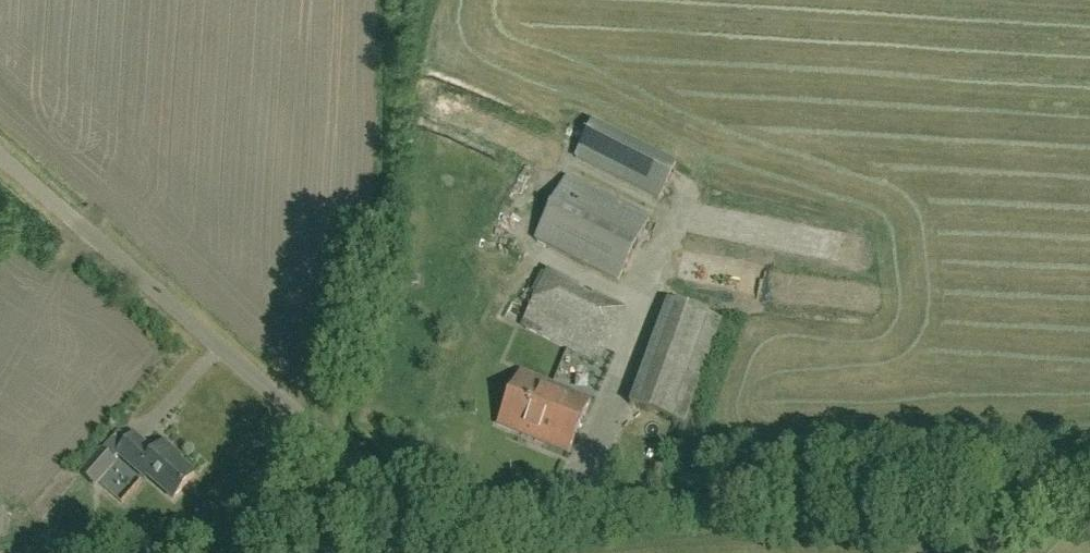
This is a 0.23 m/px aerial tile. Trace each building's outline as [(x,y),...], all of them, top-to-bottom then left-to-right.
[(576,157),(659,199),(676,165),(593,123),(576,157)] [(566,177),(535,239),(618,281),(650,219),(566,177)] [(597,367),(627,310),(548,270),(519,327),(597,367)] [(721,321),(668,302),(630,406),(683,425),(721,321)] [(498,424),(533,439),(568,453),(590,400),(519,372),(498,424)] [(174,498),(194,475),(173,455),(174,453),(163,443),(154,453),(134,436),(118,454),(145,477),(147,475),(174,498)] [(116,463),(101,448),(79,471),(95,487),(116,463)]
